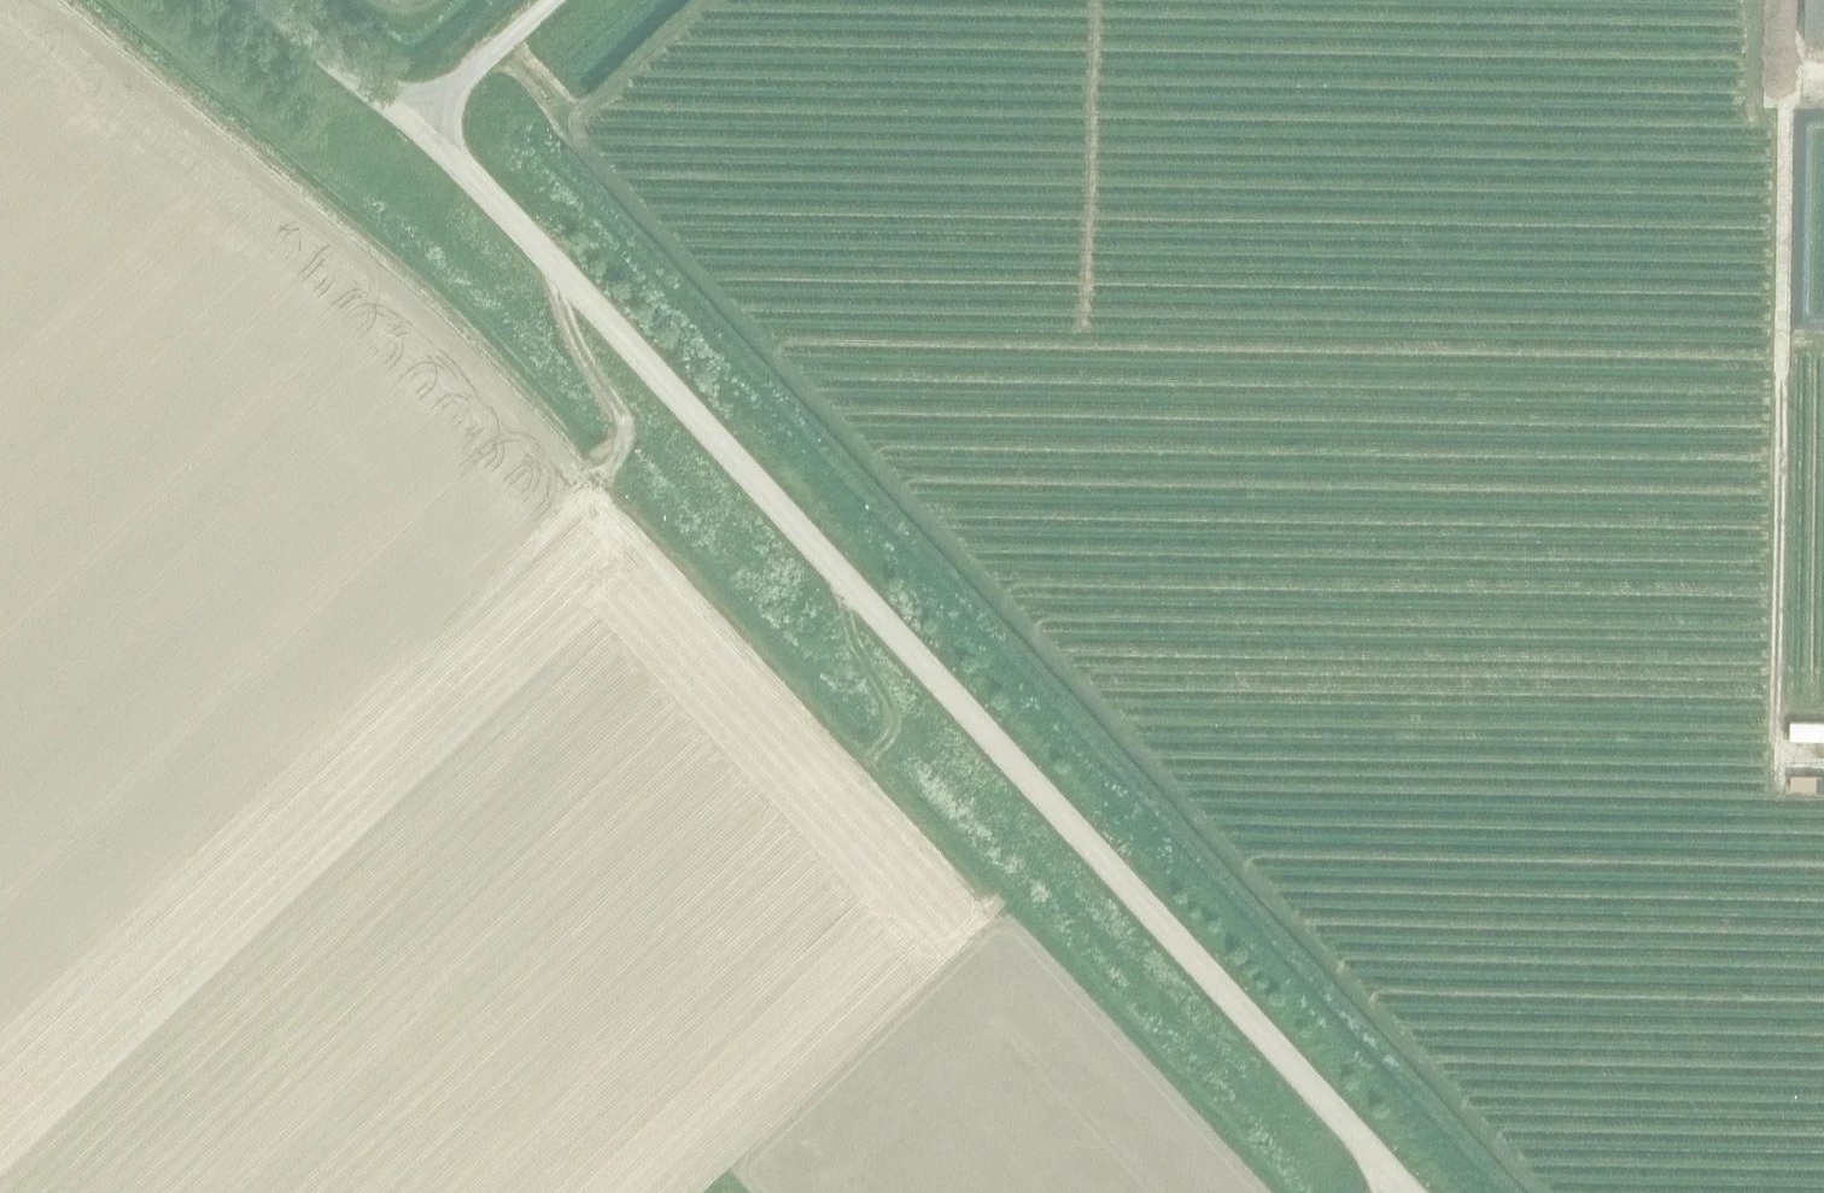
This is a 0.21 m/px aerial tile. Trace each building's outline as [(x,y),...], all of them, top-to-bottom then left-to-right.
[(1807,36),(1823,37),(1823,0),(1808,0),(1807,36)] [(1823,791),(1823,776),(1817,776),(1817,775),(1790,775),(1790,789),(1816,789),(1816,791),(1823,791)]
